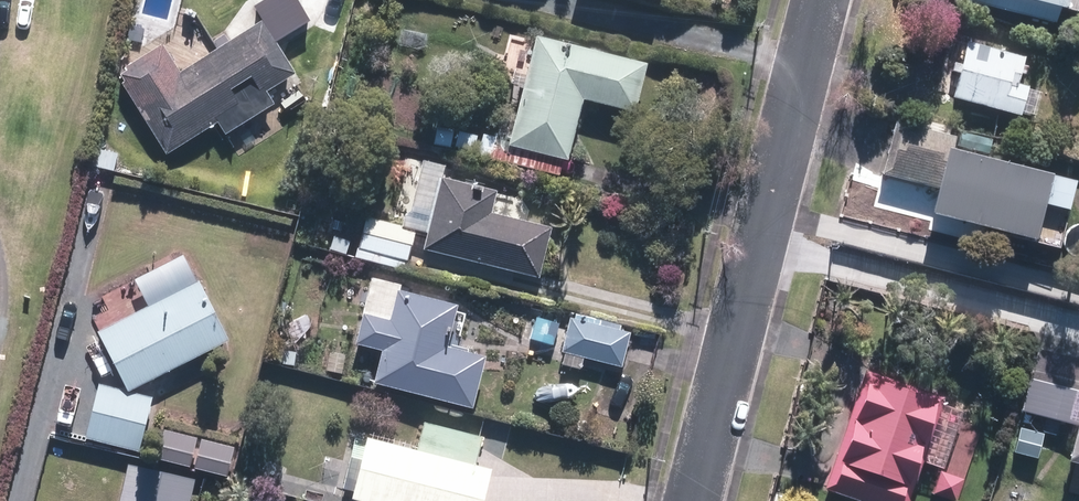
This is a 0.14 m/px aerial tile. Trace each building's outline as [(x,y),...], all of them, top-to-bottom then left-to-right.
[(162,157),(212,124),(221,137),(270,106),(262,93),(291,74),(271,43),(306,20),(293,0),(258,0),(242,10),(250,24),(174,73),(156,44),(119,68),(121,70),(114,75),(118,82),(115,84),(162,157)] [(1049,25),(1053,11),(1055,11),(1058,0),(951,0),(1049,25)] [(473,156),(553,177),(558,162),(562,163),(577,102),(628,114),(640,65),(530,37),(520,72),(509,70),(505,85),(517,88),(504,141),(479,134),(473,156)] [(1016,116),(1030,119),(1037,93),(1022,90),(1023,87),(1012,85),(1015,75),(1022,77),(1026,62),(1018,60),(1019,58),(960,43),(945,100),(1015,118),(1016,116)] [(920,216),(1026,242),(1043,176),(947,152),(951,138),(890,123),(877,176),(928,188),(920,216)] [(429,146),(446,149),(450,131),(432,128),(429,146)] [(450,149),(470,153),(474,136),(454,131),(450,149)] [(418,251),(533,280),(546,229),(485,214),(490,192),(443,180),(446,168),(413,160),(397,228),(362,219),(355,248),(352,247),(349,258),(400,270),(402,262),(404,262),(411,231),(422,234),(418,251)] [(1053,189),(1073,194),(1078,173),(1058,168),(1053,189)] [(324,252),(342,257),(347,242),(329,236),(324,252)] [(396,286),(366,279),(348,352),(373,358),(365,391),(468,415),(481,358),(445,349),(454,311),(394,297),(396,286)] [(91,337),(123,396),(130,392),(221,343),(188,284),(91,337)] [(557,353),(618,369),(627,334),(615,331),(617,325),(573,314),(571,320),(565,319),(557,353)] [(559,326),(536,320),(531,340),(554,346),(559,326)] [(1039,340),(1026,385),(1075,398),(1056,467),(1078,473),(1078,351),(1039,340)] [(864,372),(818,497),(829,500),(903,500),(915,468),(933,474),(924,498),(931,500),(953,500),(982,424),(938,407),(940,400),(920,393),(915,406),(877,391),(882,378),(864,372)] [(137,454),(145,396),(133,394),(132,401),(113,399),(114,392),(88,388),(80,446),(137,454)] [(417,422),(410,452),(353,439),(338,500),(474,500),(480,475),(471,472),(479,436),(417,422)] [(226,448),(158,433),(151,462),(220,478),(226,448)] [(124,467),(120,500),(193,500),(196,480),(124,467)]
